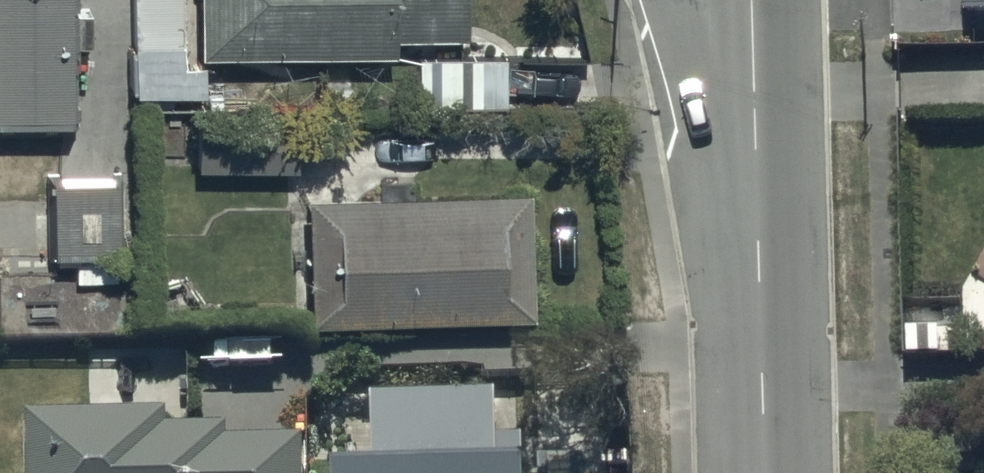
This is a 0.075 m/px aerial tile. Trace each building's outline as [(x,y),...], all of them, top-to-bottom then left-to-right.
[(71,126),(69,47),(76,47),(75,9),(66,10),(66,0),(0,0),(0,128),(71,126)] [(122,110),(197,108),(197,71),(169,72),(168,0),(120,0),(122,110)] [(187,59),(383,54),(382,40),(455,39),(454,0),(186,0),(187,59)] [(962,11),(983,11),(983,0),(962,0),(962,11)] [(496,60),(403,60),(403,107),(496,107),(496,60)] [(185,120),(185,174),(290,173),(289,118),(185,120)] [(111,184),(42,183),(41,262),(73,262),(73,284),(110,284),(111,184)] [(514,193),(294,201),(299,325),(518,317),(514,193)] [(510,470),(482,471),(479,406),(355,410),(357,472),(510,472),(510,470)] [(16,416),(17,472),(291,472),(291,444),(217,445),(217,432),(152,433),(152,414),(16,416)]
